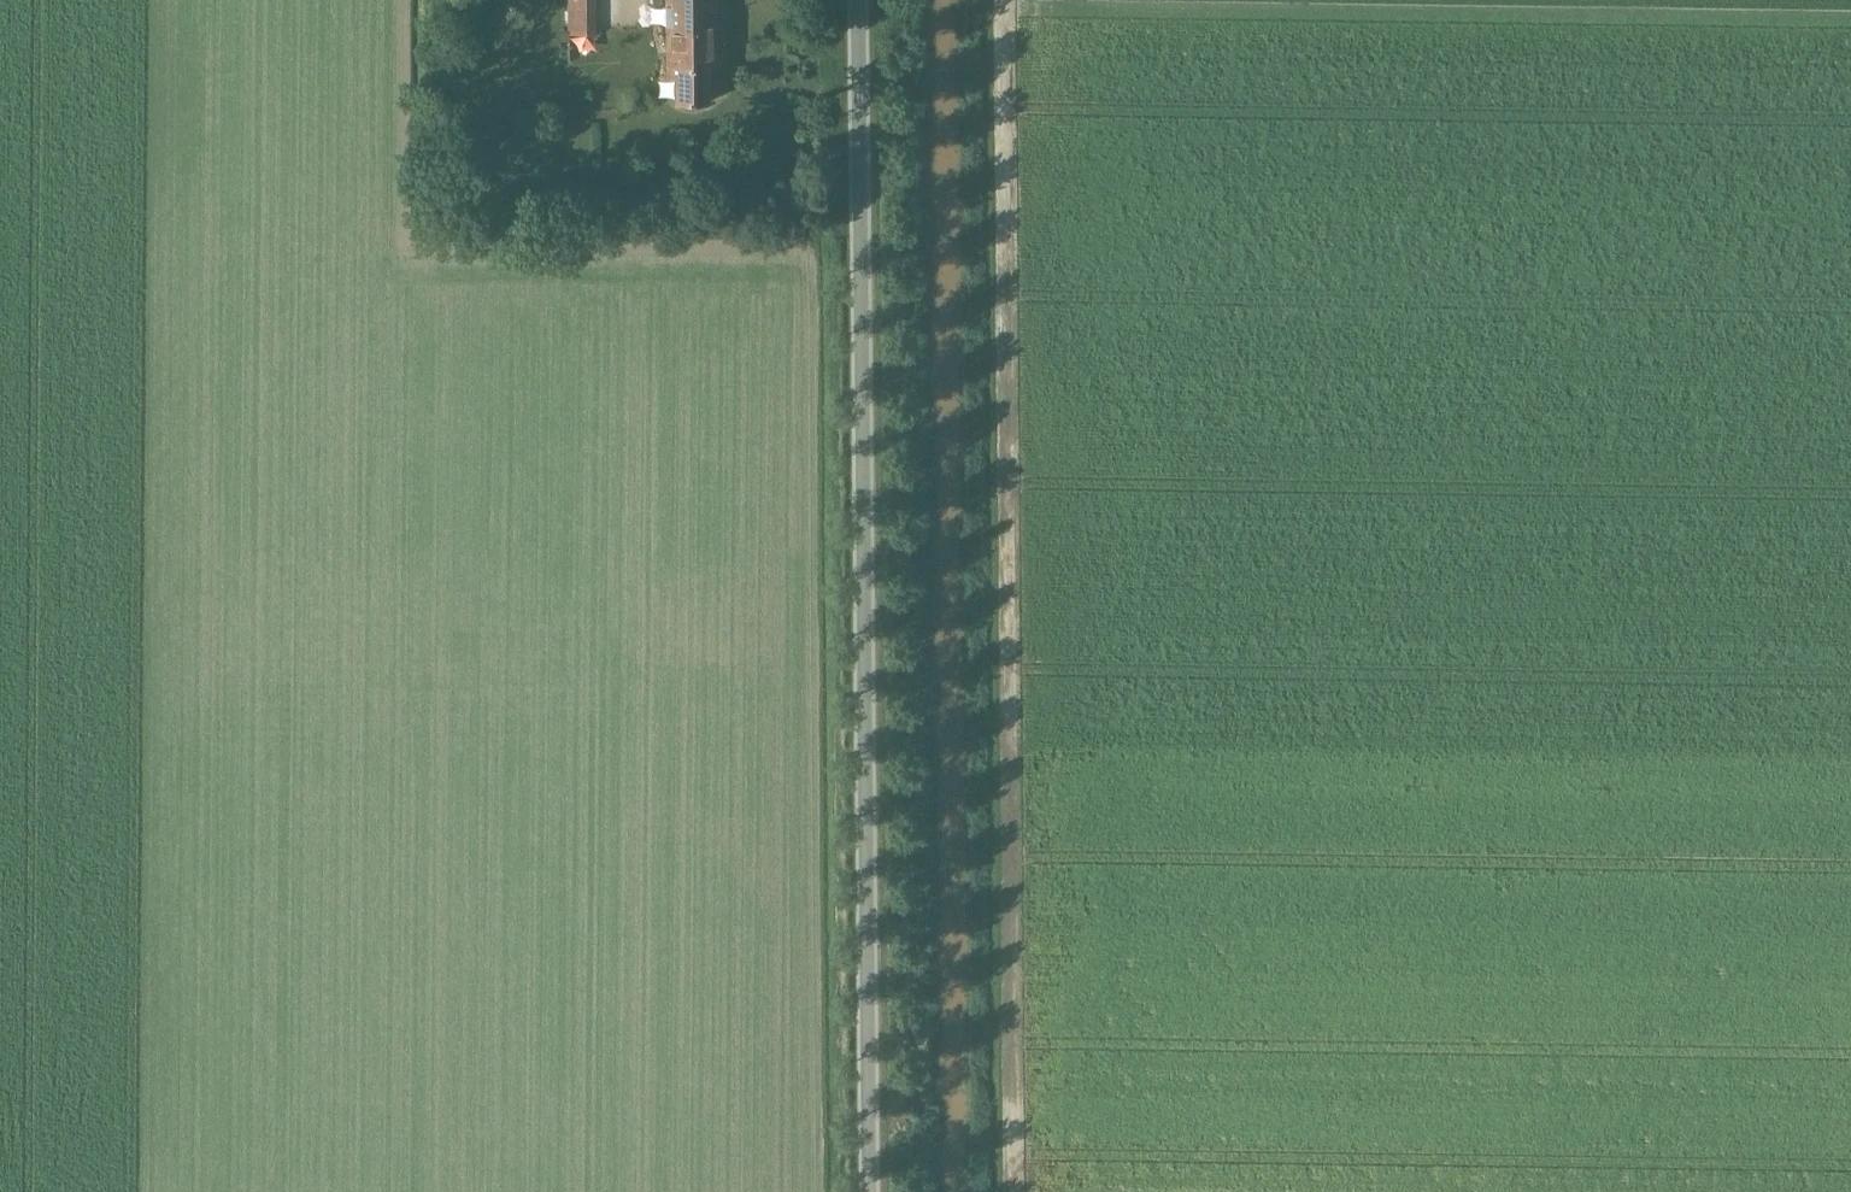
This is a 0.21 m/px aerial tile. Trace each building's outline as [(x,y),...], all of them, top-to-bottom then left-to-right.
[(594,0),(565,0),(565,35),(594,35),(594,0)] [(715,67),(714,0),(666,0),(667,76),(674,76),(674,102),(687,102),(686,100),(708,100),(707,67),(715,67)]
